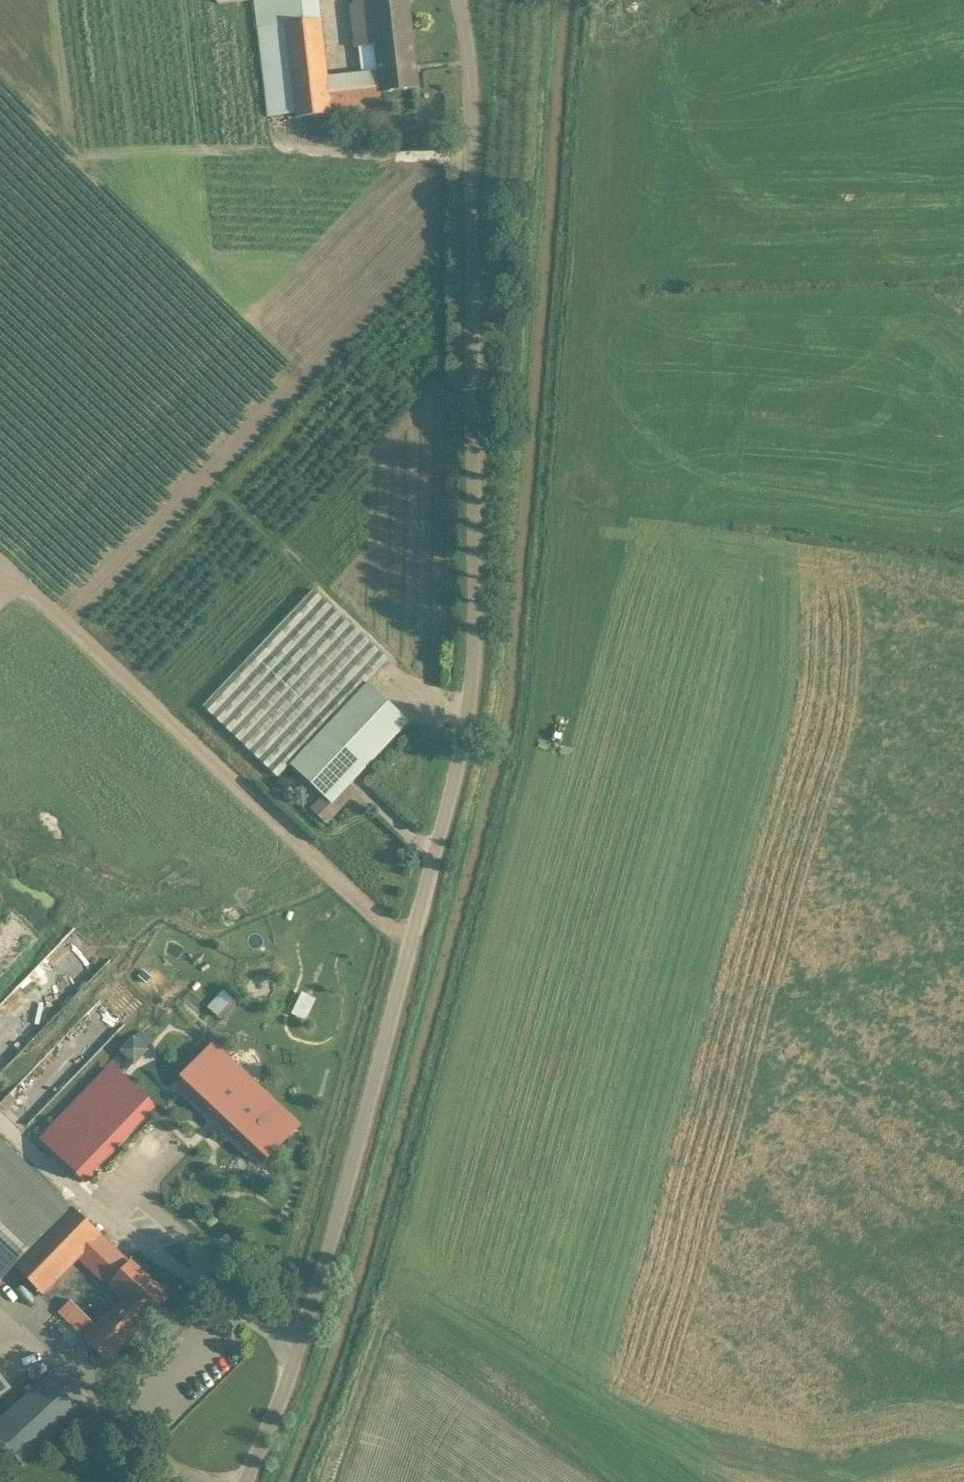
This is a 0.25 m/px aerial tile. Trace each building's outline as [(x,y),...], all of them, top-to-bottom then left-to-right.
[(363,111),(383,109),(381,93),(419,89),(409,0),(353,0),(354,4),(350,5),(355,49),(359,48),(362,73),(328,77),(319,0),(255,0),(268,117),(294,114),(295,120),(363,111)] [(278,779),(291,766),(323,797),(311,809),(327,825),(357,793),(350,786),(409,723),(368,684),(389,661),(313,590),(204,707),(278,779)] [(218,1015),(234,997),(224,988),(208,1005),(218,1015)] [(309,1018),(316,995),(301,990),(293,1013),(309,1018)] [(121,1053),(115,1059),(122,1066),(127,1070),(133,1064),(135,1066),(150,1051),(148,1049),(154,1043),(141,1030),(135,1037),(135,1036),(120,1052),(121,1053)] [(186,1089),(256,1155),(291,1118),(221,1052),(186,1089)] [(51,1129),(42,1139),(84,1180),(87,1178),(152,1110),(109,1069),(51,1129)] [(15,1268),(43,1296),(79,1260),(103,1234),(73,1206),(71,1208),(0,1140),(0,1281),(15,1268)] [(112,1283),(109,1286),(122,1300),(97,1325),(85,1338),(107,1360),(170,1298),(156,1283),(103,1234),(79,1260),(104,1284),(110,1279),(112,1283)] [(48,1376),(0,1421),(0,1442),(23,1466),(82,1412),(48,1376)]
